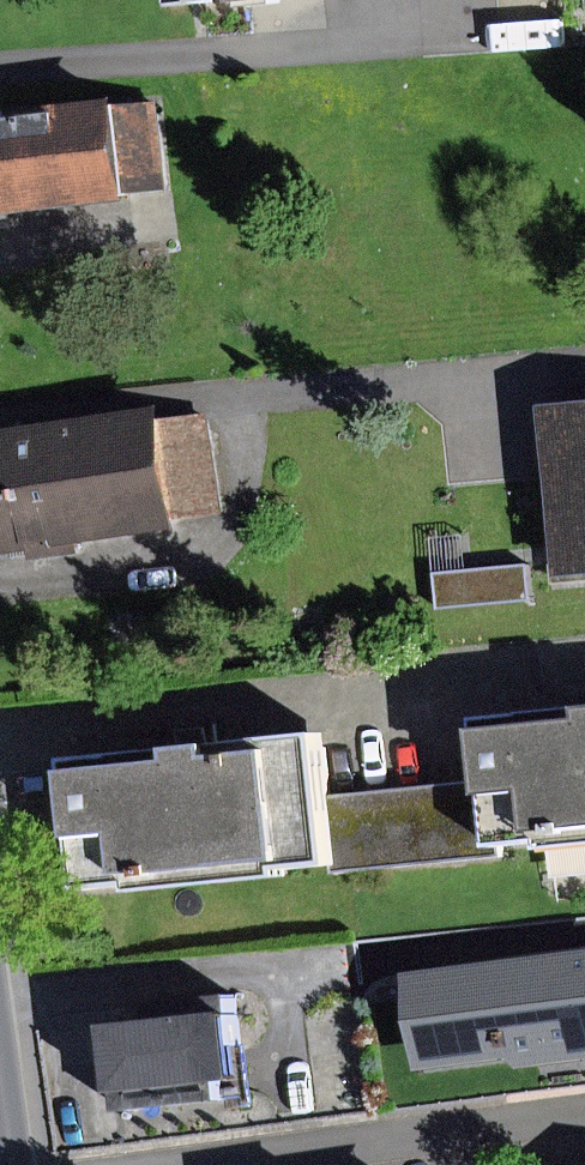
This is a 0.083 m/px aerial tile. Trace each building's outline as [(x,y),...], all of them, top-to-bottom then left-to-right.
[(0,109),(0,203),(151,182),(138,89),(0,109)] [(0,422),(0,553),(200,528),(185,399),(0,422)] [(556,403),(578,579),(584,578),(584,399),(556,403)] [(497,718),(502,775),(510,842),(564,836),(565,847),(584,845),(584,709),(497,718)] [(334,731),(84,757),(98,885),(151,879),(153,891),(303,875),(302,864),(348,859),(341,792),(334,731)] [(502,775),(341,792),(348,859),(510,842),(502,775)] [(584,1047),(584,949),(419,969),(431,1066),(584,1047)] [(259,992),(123,1009),(134,1100),(270,1083),(259,992)]
